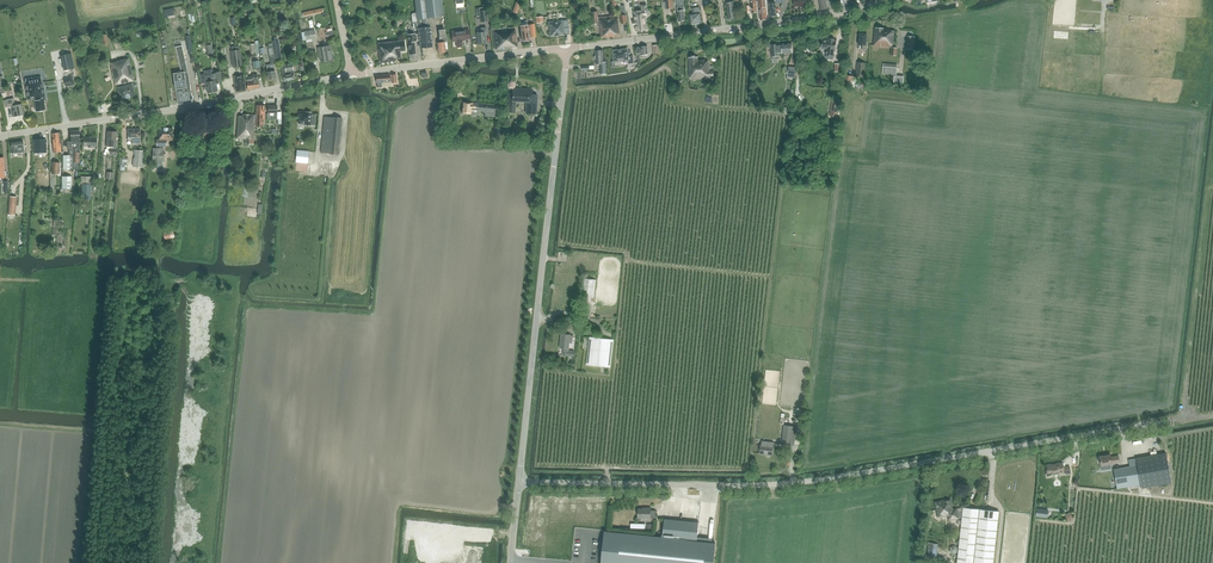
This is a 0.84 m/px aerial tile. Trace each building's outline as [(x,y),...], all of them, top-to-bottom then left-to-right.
[(417,18),(418,29),(421,48),(433,47),(429,18),(444,16),(442,0),(415,0),(417,18)] [(663,9),(666,9),(674,8),(673,0),(666,0),(666,2),(662,2),(663,9)] [(678,8),(677,8),(679,21),(685,20),(684,7),(683,0),(677,0),(678,8)] [(759,1),(760,20),(767,19),(765,0),(758,0),(759,1)] [(770,16),(776,15),(775,3),(784,2),(784,0),(768,0),(770,16)] [(821,10),(827,9),(826,0),(819,0),(821,10)] [(728,19),(735,18),(733,2),(726,3),(726,4),(726,5),(725,5),(725,6),(726,7),(727,7),(728,19)] [(635,20),(633,20),(633,21),(634,25),(633,25),(634,26),(636,26),(636,30),(647,29),(645,15),(647,15),(648,15),(647,10),(647,9),(647,5),(647,4),(646,4),(642,5),(642,10),(634,11),(635,20)] [(692,13),(689,14),(690,24),(702,22),(700,12),(700,7),(692,8),(692,13)] [(592,12),(593,22),(598,22),(598,25),(600,25),(602,37),(615,36),(615,33),(620,33),(618,15),(598,17),(597,11),(592,12)] [(1078,13),(1078,27),(1096,28),(1097,24),(1101,24),(1102,14),(1078,13)] [(568,20),(549,22),(550,36),(569,34),(568,20)] [(534,24),(520,26),(522,41),(529,40),(529,37),(536,36),(534,24)] [(478,44),(486,43),(485,31),(487,31),(486,27),(480,27),(481,32),(477,32),(478,44)] [(493,29),(495,50),(512,48),(512,47),(518,46),(515,27),(493,29)] [(873,45),(890,46),(890,54),(896,55),(896,47),(892,47),(893,30),(890,30),(890,28),(875,27),(873,45)] [(304,31),(306,40),(316,38),(314,29),(304,31)] [(440,42),(437,43),(438,53),(439,52),(440,53),(442,53),(442,52),(446,52),(445,42),(447,42),(446,33),(445,33),(445,29),(439,30),(440,34),(439,34),(440,42)] [(456,30),(451,31),(451,33),(452,42),(456,41),(457,47),(462,47),(462,40),(466,40),(466,39),(470,39),(469,29),(464,29),(464,31),(456,32),(456,30)] [(414,41),(416,41),(415,33),(406,35),(409,55),(411,55),(411,56),(412,56),(414,56),(415,55),(414,54),(416,54),(414,41)] [(862,49),(867,50),(867,41),(866,41),(866,34),(859,33),(858,45),(862,45),(862,49)] [(907,49),(914,49),(915,36),(908,35),(907,49)] [(822,39),(821,48),(826,49),(826,55),(834,56),(834,50),(835,50),(836,41),(834,40),(835,39),(829,38),(829,40),(822,39)] [(400,51),(405,50),(404,39),(378,42),(380,62),(396,60),(395,58),(401,57),(400,51)] [(258,43),(251,43),(252,53),(256,53),(256,56),(259,56),(259,52),(258,43)] [(792,53),(791,43),(771,44),(772,59),(778,59),(778,52),(782,52),(782,53),(792,53)] [(182,72),(174,73),(178,104),(189,102),(193,102),(192,100),(193,100),(193,98),(193,95),(192,95),(189,78),(182,45),(176,47),(182,72)] [(232,50),(231,50),(233,67),(242,66),(240,49),(239,49),(239,45),(231,46),(232,50)] [(320,47),(323,63),(333,61),(332,53),(330,53),(329,45),(320,47)] [(645,56),(645,54),(647,54),(647,45),(636,46),(636,53),(637,53),(637,58),(640,58),(639,55),(641,54),(641,55),(643,55),(643,56),(645,56)] [(268,47),(272,64),(277,63),(274,46),(268,47)] [(614,61),(628,59),(629,63),(634,63),(633,55),(628,56),(628,48),(613,50),(614,61)] [(600,64),(600,73),(607,73),(606,61),(604,61),(603,49),(596,50),(596,55),(595,55),(594,56),(594,58),(595,59),(597,59),(597,61),(595,61),(595,64),(600,64)] [(73,68),(70,53),(61,55),(64,70),(73,68)] [(689,57),(690,79),(713,78),(713,69),(712,69),(712,66),(709,66),(709,60),(704,61),(704,59),(698,60),(698,57),(689,57)] [(116,62),(111,63),(116,85),(124,83),(124,84),(122,84),(123,86),(118,87),(121,98),(135,95),(132,84),(129,84),(129,83),(129,82),(134,81),(129,58),(116,61),(116,62)] [(856,76),(864,76),(865,62),(857,62),(856,76)] [(285,65),(281,65),(282,71),(281,71),(283,81),(295,79),(294,73),(293,70),(292,63),(285,64),(285,65)] [(787,77),(795,78),(796,78),(797,67),(788,66),(787,77)] [(882,73),(896,75),(897,67),(883,66),(882,73)] [(274,67),(267,68),(267,71),(268,79),(276,78),(275,70),(274,70),(274,67)] [(205,74),(200,75),(202,83),(206,82),(208,92),(217,91),(215,82),(222,81),(220,71),(213,73),(212,68),(204,70),(205,74)] [(248,89),(259,88),(257,74),(253,74),(253,76),(247,77),(247,81),(248,89)] [(389,74),(376,76),(377,83),(377,88),(382,87),(382,86),(392,85),(391,83),(391,75),(389,76),(389,74)] [(234,77),(236,91),(246,90),(244,75),(234,77)] [(846,75),(844,86),(851,87),(853,76),(846,75)] [(26,81),(25,81),(28,100),(34,99),(36,111),(45,110),(44,100),(46,99),(43,82),(42,82),(41,76),(26,79),(26,81)] [(73,77),(65,78),(66,86),(74,85),(73,77)] [(508,112),(515,112),(515,101),(527,101),(526,112),(536,113),(537,95),(531,94),(532,89),(513,88),(513,92),(509,92),(508,112)] [(14,98),(7,100),(9,107),(12,106),(14,116),(24,114),(22,104),(15,105),(14,98)] [(829,115),(837,117),(840,100),(834,99),(833,107),(831,107),(829,115)] [(483,111),(482,116),(495,117),(496,105),(462,101),(461,106),(462,106),(462,113),(471,114),(471,112),(478,113),(478,110),(483,111)] [(257,105),(256,128),(260,128),(260,122),(264,122),(264,120),(264,110),(264,105),(262,105),(262,104),(259,104),(258,105),(257,105)] [(267,114),(267,119),(274,119),(277,119),(277,113),(277,105),(268,105),(268,113),(267,114)] [(305,125),(310,125),(311,118),(312,117),(312,116),(312,115),(311,114),(311,112),(306,112),(299,111),(298,123),(305,124),(305,125)] [(238,116),(237,138),(246,139),(246,144),(254,144),(255,115),(243,114),(243,116),(238,116)] [(321,152),(329,153),(329,154),(338,155),(342,117),(333,117),(324,116),(321,152)] [(213,125),(198,126),(198,139),(214,137),(214,140),(215,140),(216,154),(223,154),(222,139),(220,139),(220,131),(214,132),(213,125)] [(163,148),(162,148),(162,146),(166,146),(167,140),(172,140),(173,128),(159,127),(159,139),(157,139),(157,147),(153,147),(152,163),(163,163),(163,161),(164,161),(164,150),(163,150),(163,148)] [(140,128),(128,129),(128,139),(132,139),(132,141),(132,143),(134,143),(140,143),(140,128)] [(63,169),(78,169),(79,163),(80,140),(79,130),(70,130),(71,141),(67,142),(67,149),(69,149),(69,155),(63,155),(63,169)] [(109,155),(117,155),(117,148),(116,148),(117,132),(108,131),(107,145),(111,146),(111,148),(110,148),(109,155)] [(60,132),(53,133),(53,152),(61,152),(60,132)] [(88,147),(91,147),(91,146),(96,146),(97,138),(92,137),(92,136),(88,136),(88,137),(83,137),(83,146),(88,146),(88,147)] [(33,152),(46,153),(46,140),(34,139),(33,152)] [(11,142),(12,153),(24,152),(23,141),(11,142)] [(134,158),(133,167),(142,167),(143,150),(135,150),(134,154),(135,154),(134,158)] [(296,162),(308,163),(309,151),(297,150),(296,162)] [(320,167),(320,173),(330,173),(330,163),(323,163),(323,167),(320,167)] [(81,176),(81,184),(82,184),(82,199),(91,199),(91,184),(93,184),(93,177),(81,176)] [(10,196),(8,214),(15,215),(17,197),(10,196)] [(582,296),(594,297),(596,280),(584,278),(582,296)] [(575,351),(569,350),(570,342),(572,343),(573,335),(570,335),(570,334),(561,333),(560,347),(564,348),(563,355),(574,356),(575,351)] [(587,364),(610,367),(613,339),(590,337),(587,364)] [(781,444),(793,445),(795,426),(783,424),(781,444)] [(760,444),(759,453),(772,455),(773,442),(761,440),(761,444),(760,444)] [(1166,452),(1136,458),(1137,465),(1141,484),(1141,489),(1142,489),(1172,483),(1166,452)] [(1099,457),(1098,457),(1099,462),(1100,462),(1102,470),(1112,468),(1111,464),(1120,462),(1119,456),(1111,457),(1111,454),(1099,456),(1099,457)] [(1047,470),(1046,471),(1047,475),(1051,475),(1051,474),(1061,472),(1062,473),(1066,472),(1065,467),(1064,467),(1063,463),(1058,463),(1059,464),(1052,465),(1051,465),(1051,464),(1050,464),(1048,464),(1047,465),(1047,470)] [(1137,465),(1130,466),(1133,486),(1141,484),(1137,465)] [(1130,466),(1114,469),(1118,489),(1132,486),(1133,486),(1130,466)] [(936,502),(938,516),(948,515),(949,519),(958,518),(956,509),(952,510),(950,499),(936,502)] [(999,511),(963,507),(957,562),(993,562),(999,511)] [(638,508),(638,518),(655,518),(656,510),(651,510),(651,508),(645,508),(638,508)] [(1036,516),(1047,517),(1048,510),(1037,509),(1036,516)] [(1065,514),(1067,521),(1073,518),(1071,512),(1065,514)] [(601,562),(714,562),(716,543),(712,542),(697,541),(699,522),(664,519),(662,537),(604,531),(601,562)] [(929,543),(927,554),(936,555),(938,544),(929,543)]
